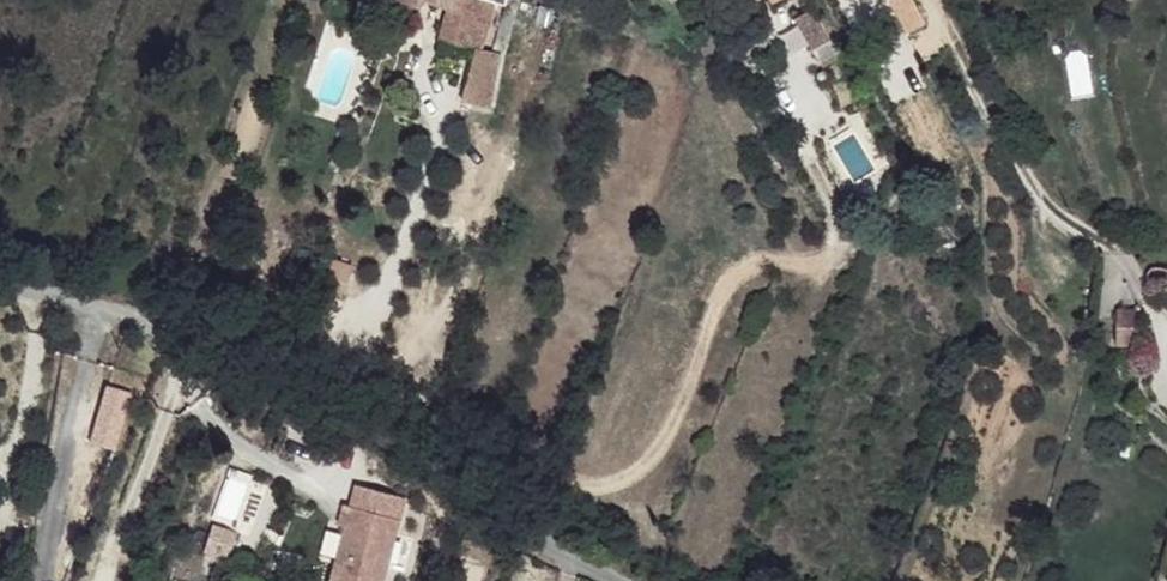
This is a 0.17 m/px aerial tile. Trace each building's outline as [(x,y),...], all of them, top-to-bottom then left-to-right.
[(393,8),(419,13),(423,2),(448,8),(456,10),(458,0),(393,0),(393,8)] [(456,10),(448,8),(441,34),(484,32),(493,0),(458,0),(456,10)] [(771,14),(796,0),(763,0),(771,14)] [(809,21),(793,30),(811,60),(828,51),(809,21)] [(484,32),(441,34),(440,40),(481,48),(484,32)] [(465,103),(495,103),(496,50),(466,49),(465,103)] [(1135,327),(1115,320),(1103,348),(1124,356),(1135,327)] [(109,392),(101,415),(122,422),(132,400),(109,392)] [(122,422),(101,415),(93,436),(113,443),(122,422)] [(336,493),(331,514),(337,515),(321,577),(338,580),(372,580),(391,508),(336,493)] [(212,528),(203,555),(229,562),(238,533),(212,528)] [(203,555),(198,579),(205,580),(225,580),(229,562),(203,555)]
